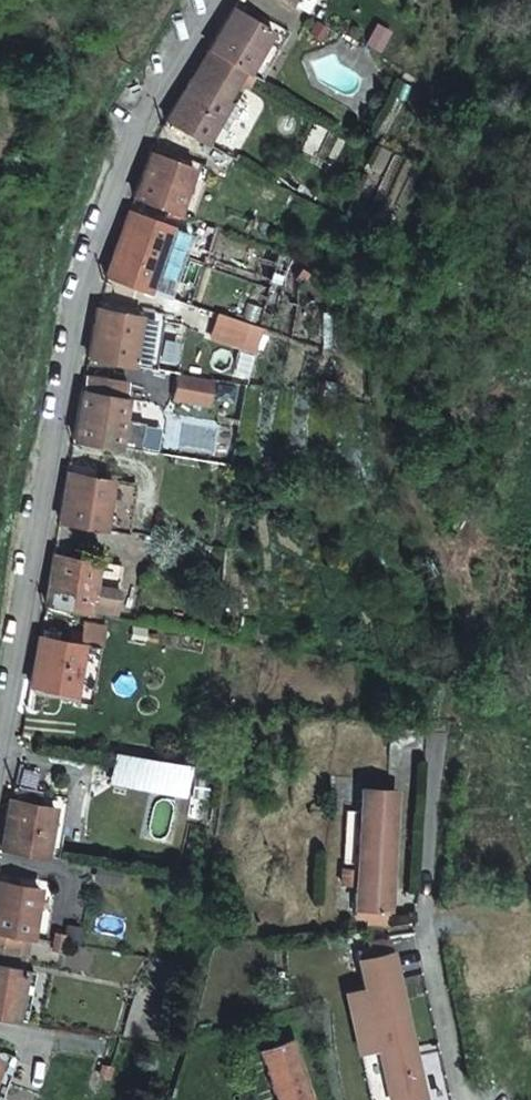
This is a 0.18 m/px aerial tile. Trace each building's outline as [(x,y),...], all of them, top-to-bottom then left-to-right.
[(246,73),(272,30),(234,7),(208,49),(211,51),(243,71),(246,73)] [(260,81),(289,31),(276,24),(272,30),(246,73),(260,81)] [(166,120),(205,144),(214,127),(223,132),(238,108),(226,100),(243,71),(211,51),(193,81),(190,79),(166,120)] [(134,198),(190,220),(208,174),(150,151),(134,198)] [(233,162),(237,155),(230,151),(226,157),(233,162)] [(229,169),(233,162),(226,157),(222,165),(229,169)] [(176,229),(129,212),(107,273),(106,276),(146,291),(153,270),(161,272),(176,229)] [(87,357),(131,365),(156,369),(165,322),(140,318),(96,310),(87,357)] [(221,314),(214,336),(246,346),(253,324),(221,314)] [(178,372),(174,395),(209,400),(213,377),(178,372)] [(125,398),(82,390),(73,440),(117,447),(122,420),(125,398)] [(122,420),(117,447),(139,451),(143,424),(122,420)] [(58,521),(101,530),(110,481),(67,473),(58,521)] [(43,604),(93,612),(108,565),(52,555),(43,604)] [(73,693),(77,687),(85,646),(37,637),(28,685),(35,686),(73,693)] [(67,701),(73,693),(35,686),(33,694),(67,701)] [(372,925),(389,926),(396,793),(362,792),(362,813),(347,812),(346,827),(360,828),(358,869),(344,868),(344,886),(357,887),(356,916),(372,917),(372,925)] [(60,855),(72,795),(59,793),(57,803),(48,853),(60,855)] [(2,847),(48,853),(57,803),(11,796),(2,847)] [(128,863),(101,860),(99,876),(126,879),(128,863)] [(41,889),(0,882),(0,933),(19,936),(32,937),(41,889)] [(57,892),(41,889),(32,937),(48,940),(57,892)] [(0,933),(0,951),(17,953),(19,936),(0,933)] [(19,936),(17,953),(29,955),(32,937),(19,936)] [(426,1095),(391,937),(371,941),(372,950),(360,952),(368,989),(349,993),(360,1049),(371,1099),(427,1099),(426,1095)] [(28,970),(0,966),(0,1013),(19,1015),(28,970)] [(28,970),(19,1015),(30,1017),(39,972),(28,970)] [(289,1024),(258,1033),(268,1068),(273,1084),(277,1097),(278,1099),(314,1099),(289,1024)] [(21,1057),(0,1049),(0,1099),(5,1099),(21,1057)]
